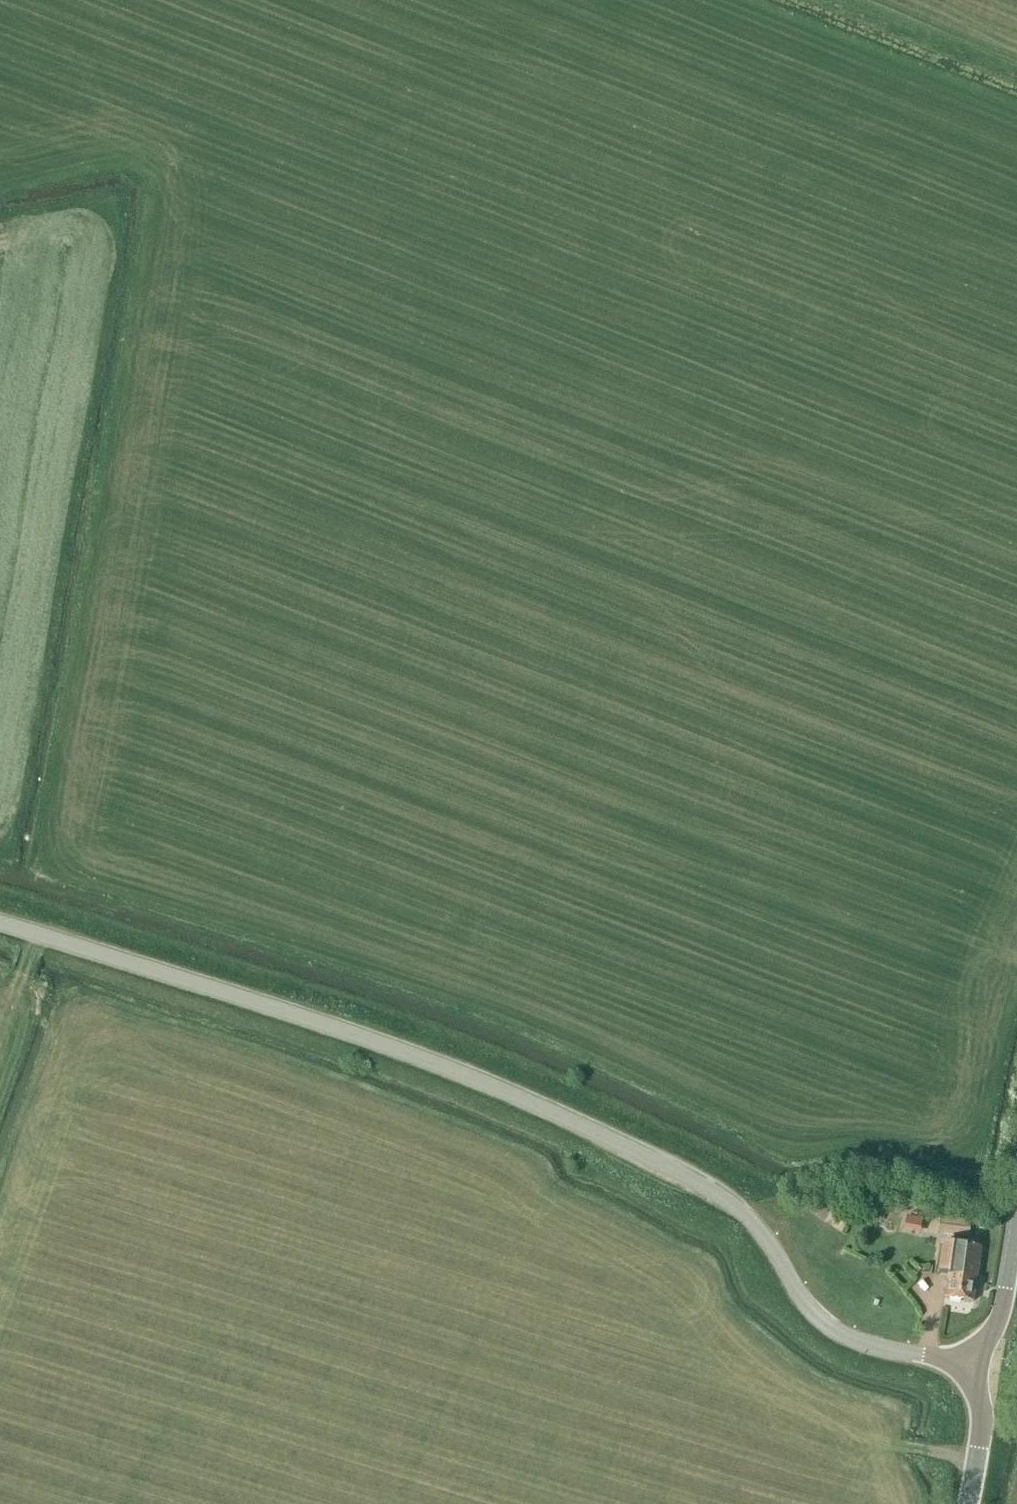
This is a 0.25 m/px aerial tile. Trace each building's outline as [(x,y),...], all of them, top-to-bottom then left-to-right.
[(868,1209),(871,1203),(863,1199),(860,1205),(868,1209)] [(905,1227),(921,1232),(926,1216),(909,1212),(905,1227)] [(970,1221),(939,1217),(937,1234),(968,1238),(970,1221)] [(973,1302),(980,1249),(942,1244),(938,1274),(948,1275),(944,1298),(973,1302)]
